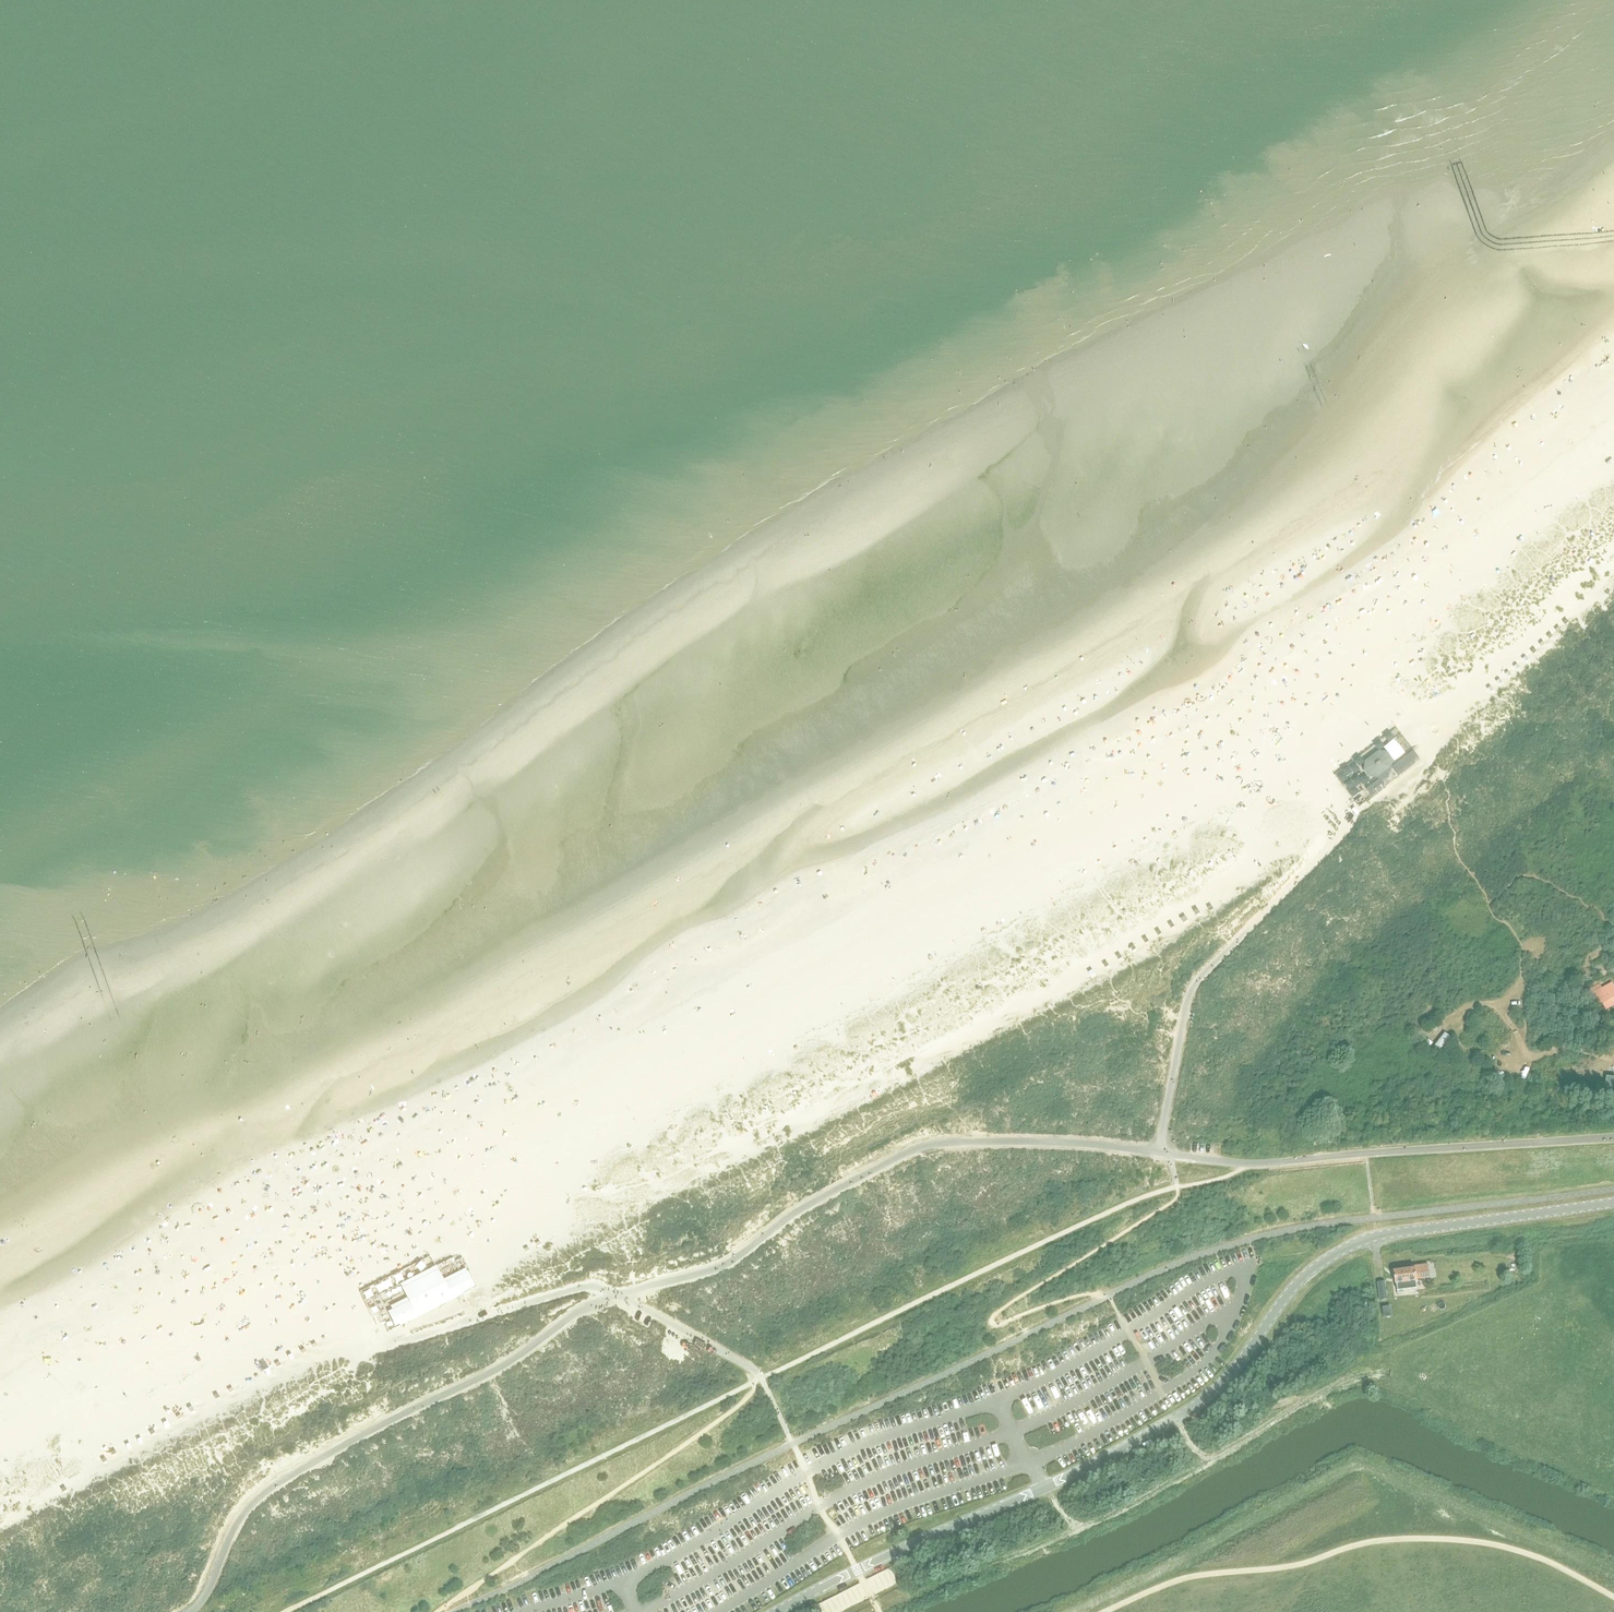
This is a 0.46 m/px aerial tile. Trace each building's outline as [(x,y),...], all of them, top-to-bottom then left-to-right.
[(1363,770),(1369,778),(1378,780),(1379,780),(1366,790),(1372,797),(1398,777),(1396,775),(1400,773),(1401,774),(1420,760),(1413,751),(1392,767),(1393,760),(1387,753),(1378,751),(1364,762),(1363,770)] [(1593,992),(1603,1011),(1613,1005),(1613,990),(1609,993),(1605,985),(1593,992)] [(1427,1263),(1392,1268),(1394,1283),(1395,1283),(1396,1291),(1416,1288),(1415,1281),(1416,1280),(1416,1279),(1429,1278),(1427,1263)] [(409,1302),(392,1310),(399,1324),(456,1295),(449,1281),(443,1284),(436,1271),(402,1288),(409,1302)] [(473,1286),(466,1273),(454,1279),(461,1292),(473,1286)] [(1384,1281),(1377,1283),(1379,1300),(1387,1299),(1384,1281)]
